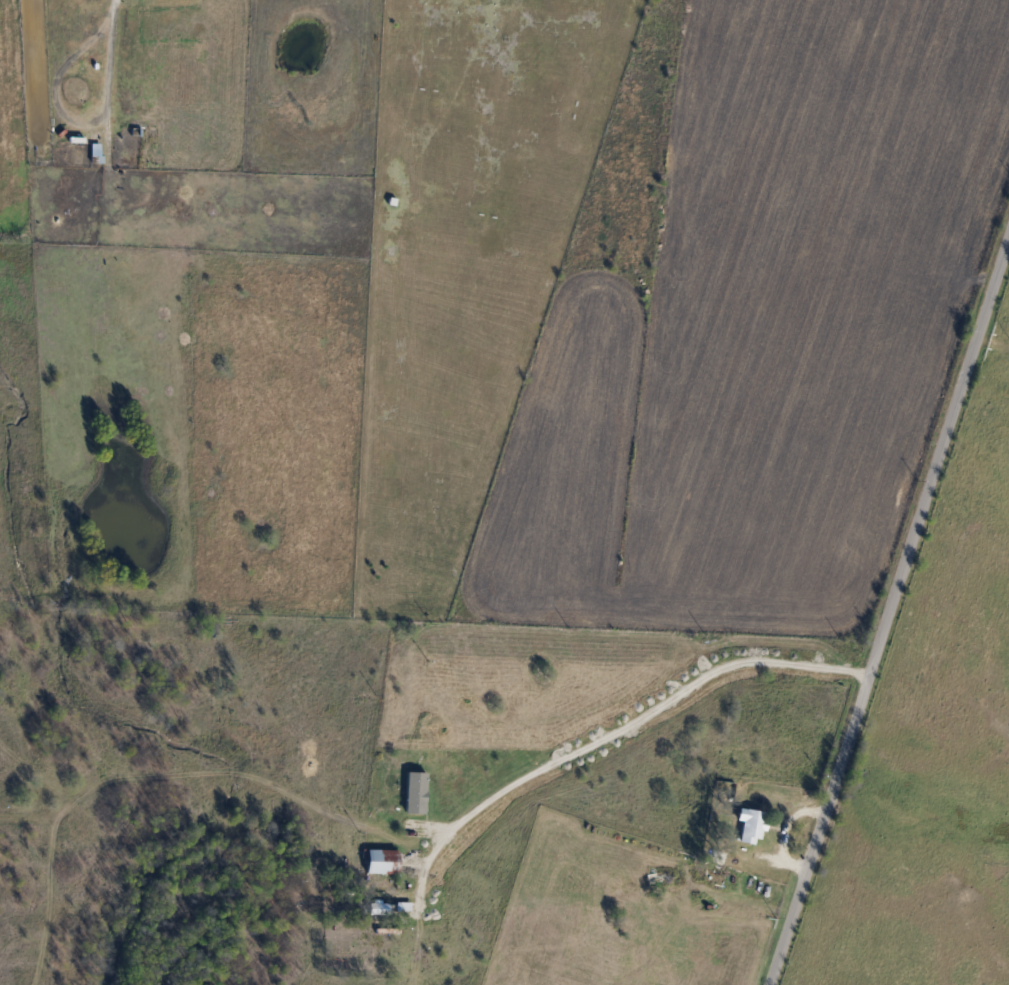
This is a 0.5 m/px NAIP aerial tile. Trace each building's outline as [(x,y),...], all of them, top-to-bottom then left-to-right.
[(736,841),(758,846),(765,812),(743,808),(736,841)] [(367,873),(397,873),(397,849),(367,849),(367,873)] [(387,915),(387,904),(370,904),(370,915),(387,915)]
